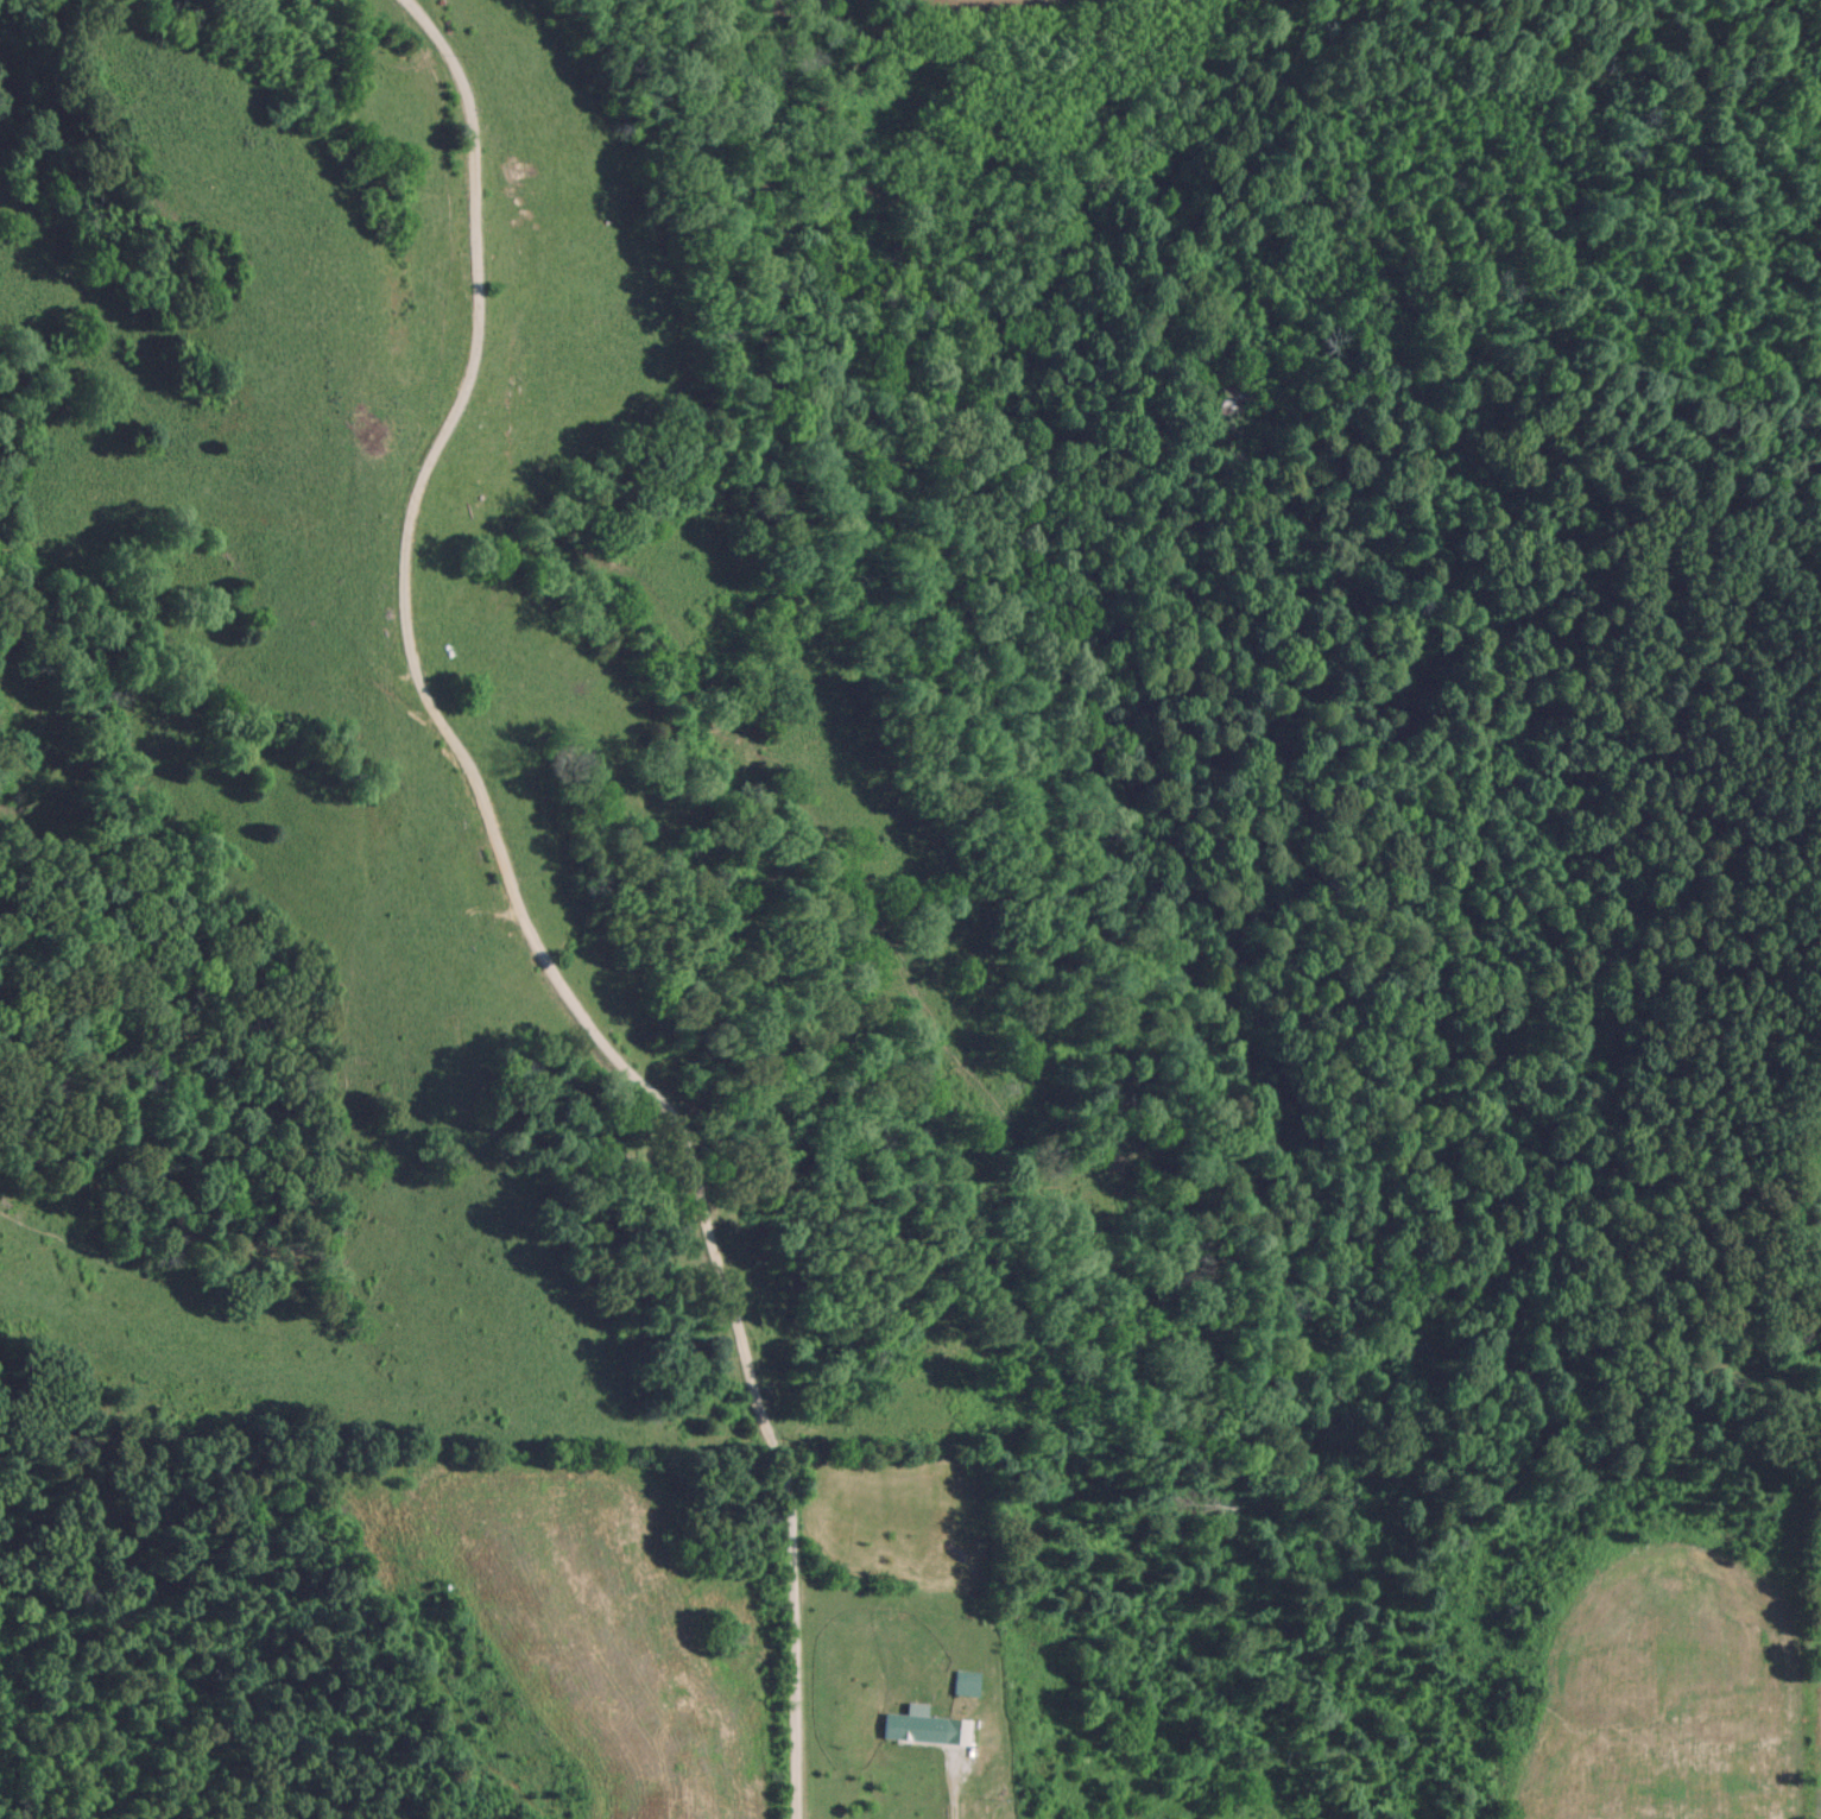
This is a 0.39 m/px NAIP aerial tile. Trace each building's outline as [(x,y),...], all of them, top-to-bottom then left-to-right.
[(963,1670),(953,1670),(953,1694),(963,1694),(963,1670)] [(943,1717),(883,1713),(881,1738),(941,1742),(943,1717)]
